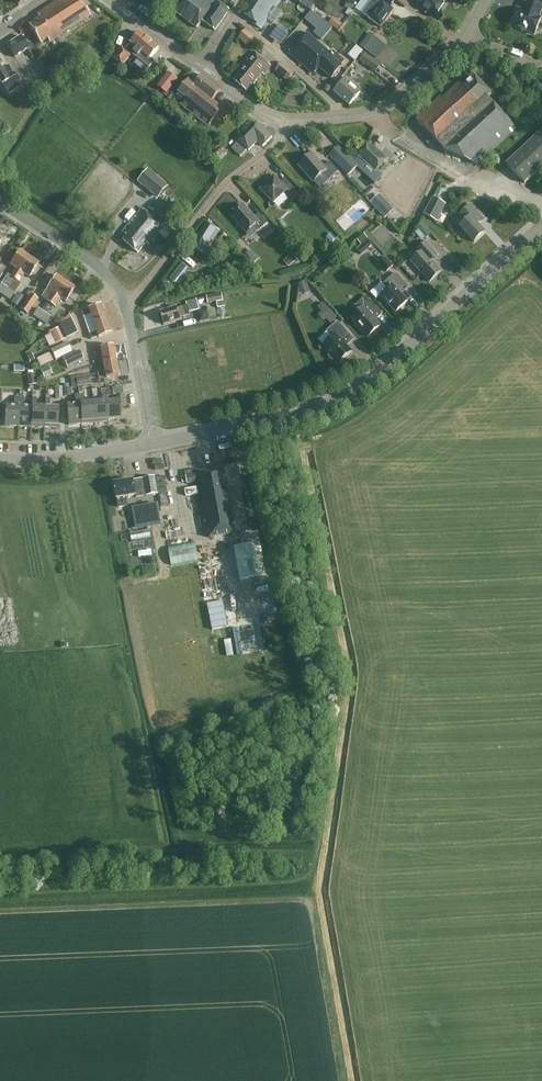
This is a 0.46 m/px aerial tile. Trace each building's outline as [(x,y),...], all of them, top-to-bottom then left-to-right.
[(80,0),(60,0),(38,14),(40,18),(29,25),(41,43),(48,38),(50,42),(91,15),(80,0)] [(140,6),(147,11),(156,0),(145,0),(140,6)] [(229,10),(215,0),(213,0),(212,2),(209,0),(181,0),(174,10),(197,28),(203,21),(215,30),(229,10)] [(245,14),(256,22),(255,24),(261,28),(280,0),(254,0),(245,14)] [(302,20),(310,11),(297,0),(296,0),(292,5),(300,11),(296,15),(302,20)] [(312,11),(315,6),(306,0),(303,0),(301,3),(312,11)] [(395,0),(372,0),(362,13),(381,27),(394,10),(390,8),(396,0),(395,0)] [(441,0),(421,0),(418,5),(435,17),(445,3),(441,0)] [(535,35),(541,18),(539,17),(541,9),(541,7),(529,1),(525,12),(517,9),(511,25),(535,35)] [(323,39),(334,26),(314,9),(306,18),(318,28),(315,32),(323,39)] [(343,24),(338,21),(334,27),(338,31),(343,24)] [(255,37),(246,29),(238,38),(247,46),(255,37)] [(159,48),(141,32),(126,49),(123,47),(114,58),(122,66),(132,54),(149,69),(155,62),(151,58),(159,48)] [(320,68),(332,79),(343,66),(332,57),(334,54),(307,32),(289,53),(314,74),(320,68)] [(344,36),(355,45),(358,41),(346,32),(344,36)] [(28,46),(21,36),(7,45),(15,57),(27,49),(33,58),(39,54),(32,43),(28,46)] [(386,49),(374,39),(370,45),(364,40),(360,46),(378,59),(386,49)] [(272,66),(254,51),(247,59),(250,62),(234,80),(247,91),(253,83),(254,84),(263,74),(265,75),(272,66)] [(381,65),(366,53),(360,61),(375,73),(381,65)] [(1,65),(3,64),(0,60),(0,80),(3,84),(3,83),(9,79),(8,77),(1,65)] [(275,71),(287,81),(294,73),(283,62),(275,71)] [(158,87),(167,94),(178,79),(169,72),(158,87)] [(9,79),(3,83),(9,93),(22,85),(16,75),(9,79)] [(221,90),(202,75),(195,83),(189,78),(179,92),(186,97),(181,104),(209,126),(214,120),(218,123),(227,112),(213,100),(221,90)] [(492,93),(476,76),(465,86),(461,82),(444,97),(442,95),(416,119),(446,151),(478,164),(517,128),(488,97),(492,93)] [(335,92),(350,105),(361,93),(345,79),(335,92)] [(273,137),(257,122),(232,148),(241,156),(248,149),(249,151),(258,142),(264,147),(273,137)] [(507,164),(525,183),(541,168),(541,131),(507,164)] [(360,156),(376,171),(387,159),(371,144),(360,156)] [(330,161),(324,166),(313,153),(299,165),(314,182),(325,172),(331,178),(339,171),(330,161)] [(351,154),(338,165),(348,176),(351,174),(361,164),(351,154)] [(138,182),(159,199),(169,187),(148,170),(138,182)] [(281,182),(275,176),(261,189),(274,202),(287,190),(291,194),(296,189),(286,178),(281,182)] [(386,217),(394,210),(380,194),(372,201),(386,217)] [(447,204),(434,197),(424,215),(437,222),(447,204)] [(259,213),(254,217),(243,205),(232,214),(248,233),(254,227),(258,232),(268,223),(259,213)] [(460,226),(475,242),(485,233),(475,222),(481,216),(471,205),(461,214),(467,221),(460,226)] [(165,227),(143,209),(123,232),(128,236),(124,241),(138,253),(147,243),(149,245),(153,240),(154,240),(165,227)] [(220,230),(207,222),(192,246),(205,254),(220,230)] [(416,228),(426,239),(432,234),(422,223),(416,228)] [(228,236),(222,233),(217,241),(223,244),(228,236)] [(332,233),(326,237),(331,243),(337,239),(332,233)] [(362,245),(357,249),(362,255),(374,244),(364,234),(357,240),(362,245)] [(412,261),(430,282),(442,271),(433,260),(439,255),(427,242),(421,247),(424,251),(412,261)] [(320,253),(316,248),(311,252),(315,257),(320,253)] [(14,279),(29,257),(20,250),(10,264),(15,268),(10,276),(8,274),(0,286),(0,292),(4,295),(8,288),(14,279)] [(260,258),(254,251),(248,256),(255,264),(260,258)] [(298,258),(293,252),(288,257),(294,262),(298,258)] [(30,277),(39,263),(29,257),(14,279),(19,282),(25,274),(30,277)] [(385,257),(378,263),(387,273),(394,267),(385,257)] [(183,261),(171,278),(178,283),(189,266),(183,261)] [(381,295),(396,312),(408,301),(399,291),(406,284),(396,273),(384,284),(388,289),(381,295)] [(51,304),(66,281),(56,275),(47,289),(41,297),(51,304)] [(66,302),(75,288),(66,281),(51,304),(55,307),(61,298),(66,302)] [(311,292),(307,281),(298,284),(303,295),(311,292)] [(10,299),(15,293),(8,288),(4,295),(10,299)] [(26,297),(20,293),(14,302),(20,306),(26,297)] [(217,302),(218,308),(225,307),(222,293),(207,296),(208,304),(217,302)] [(38,300),(30,294),(20,309),(28,314),(38,300)] [(379,310),(366,295),(357,304),(362,309),(352,318),(358,325),(357,326),(363,332),(364,331),(369,337),(381,326),(373,316),(379,310)] [(186,301),(188,306),(190,312),(200,309),(197,298),(186,301)] [(338,318),(324,302),(317,308),(331,324),(338,318)] [(94,323),(105,319),(100,305),(89,309),(89,310),(82,312),(83,317),(91,315),(94,323)] [(190,312),(188,306),(178,309),(178,307),(161,312),(165,325),(182,319),(181,317),(190,315),(190,312)] [(40,320),(44,312),(38,308),(33,315),(35,317),(31,322),(36,325),(40,320)] [(44,312),(40,320),(47,324),(52,317),(44,312)] [(61,327),(72,322),(69,315),(59,324),(60,327),(61,327)] [(99,338),(111,334),(105,319),(94,323),(97,332),(90,335),(91,339),(99,337),(99,338)] [(348,332),(338,321),(327,331),(333,338),(324,346),(331,354),(329,355),(329,357),(332,360),(334,360),(335,359),(339,363),(352,351),(341,339),(348,332)] [(66,339),(61,327),(60,327),(49,332),(50,334),(55,344),(66,339)] [(51,350),(56,360),(72,352),(68,342),(51,350)] [(104,363),(116,360),(113,345),(101,347),(101,348),(93,350),(94,355),(102,354),(104,363)] [(84,360),(79,350),(63,358),(68,367),(84,360)] [(40,368),(53,361),(49,353),(36,359),(40,368)] [(106,378),(119,376),(116,360),(104,363),(105,372),(98,373),(99,378),(106,377),(106,378)] [(41,370),(45,378),(53,374),(49,366),(41,370)] [(27,374),(29,386),(36,385),(35,373),(27,374)] [(91,384),(89,375),(71,378),(72,385),(77,385),(77,386),(91,384)] [(55,388),(56,399),(63,398),(62,387),(55,388)] [(107,402),(106,392),(102,392),(103,402),(94,403),(95,423),(109,422),(108,419),(107,402)] [(69,425),(82,424),(79,394),(75,395),(76,404),(67,405),(69,425)] [(95,423),(94,403),(85,404),(84,394),(79,394),(82,424),(95,423)] [(108,419),(122,418),(121,407),(126,407),(125,395),(116,395),(117,401),(107,402),(108,419)] [(18,426),(20,397),(15,396),(14,406),(6,406),(5,426),(18,426)] [(24,406),(25,397),(20,397),(18,426),(32,427),(32,407),(24,406)] [(46,407),(45,407),(37,407),(37,397),(33,397),(32,407),(32,427),(45,427),(46,407)] [(58,428),(59,408),(50,407),(50,398),(46,398),(45,407),(46,407),(45,427),(58,428)] [(237,533),(225,467),(198,472),(198,473),(186,476),(187,483),(199,481),(209,538),(237,533)] [(137,498),(158,494),(155,476),(115,483),(119,508),(128,506),(127,497),(136,496),(137,498)] [(153,519),(162,517),(159,505),(151,507),(153,519)] [(130,516),(132,526),(153,524),(151,513),(130,516)] [(196,543),(169,548),(172,565),(199,561),(196,543)] [(201,562),(207,598),(219,596),(217,585),(214,585),(210,560),(201,562)] [(224,601),(208,604),(213,630),(229,627),(224,601)]
